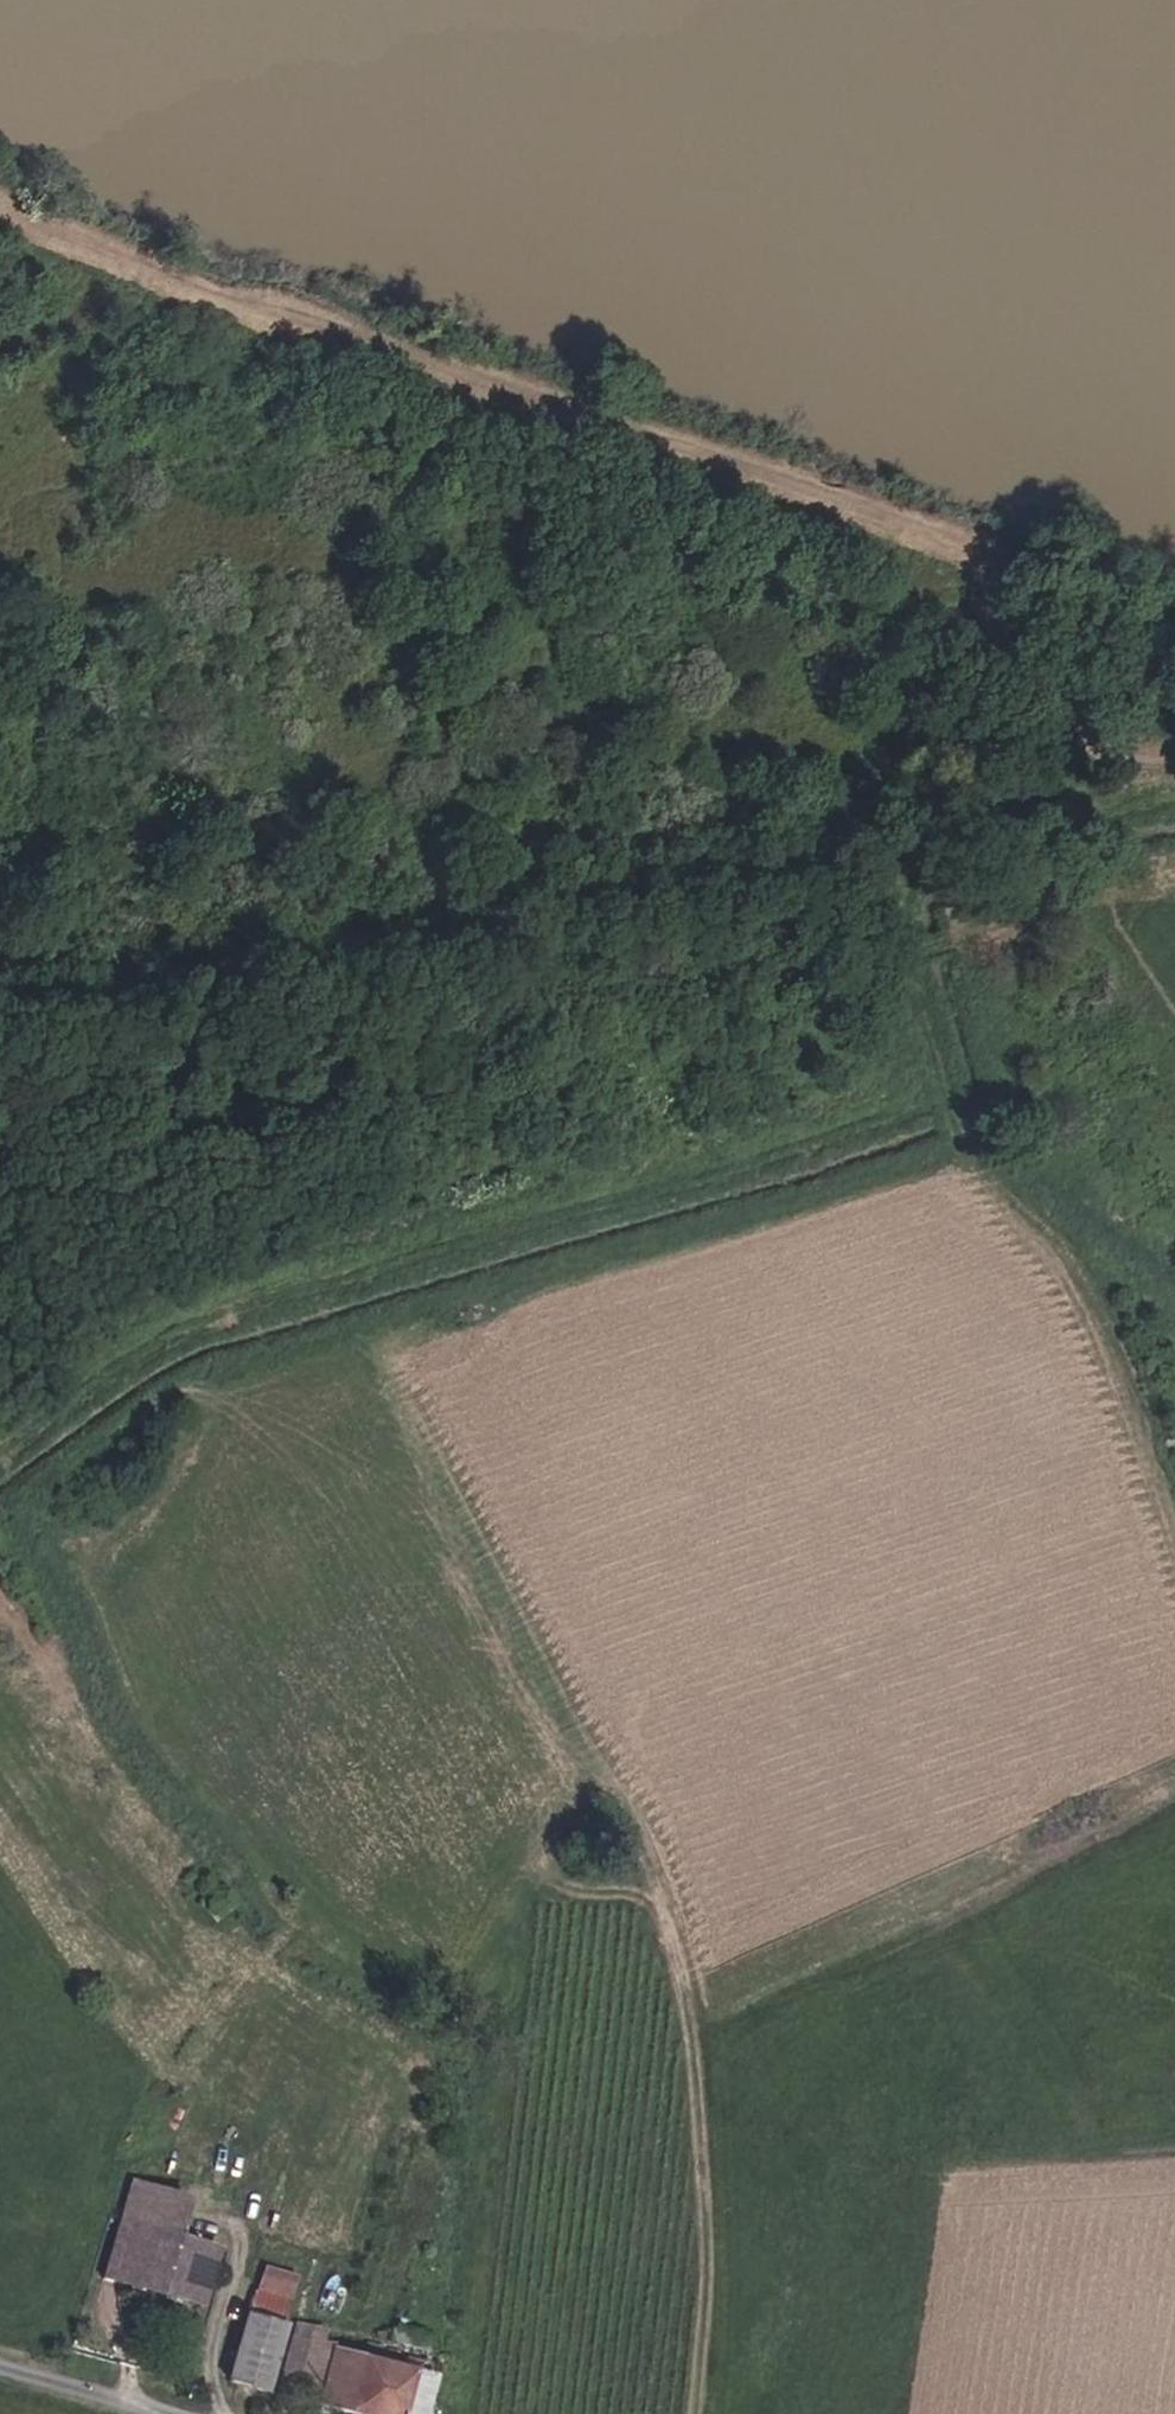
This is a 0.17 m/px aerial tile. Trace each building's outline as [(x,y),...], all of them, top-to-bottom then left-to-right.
[(111,2271),(132,2278),(137,2262),(211,2287),(227,2242),(132,2210),(111,2271)] [(206,2303),(211,2287),(137,2262),(132,2278),(206,2303)] [(248,2365),(251,2366),(264,2369),(284,2300),(249,2292),(229,2360),(230,2360),(248,2365)] [(295,2375),(309,2319),(290,2313),(275,2370),(295,2375)] [(321,2383),(333,2330),(334,2326),(309,2319),(295,2375),(321,2383)] [(333,2330),(321,2383),(320,2387),(416,2410),(429,2351),(394,2345),(397,2335),(363,2327),(361,2336),(333,2330)]
